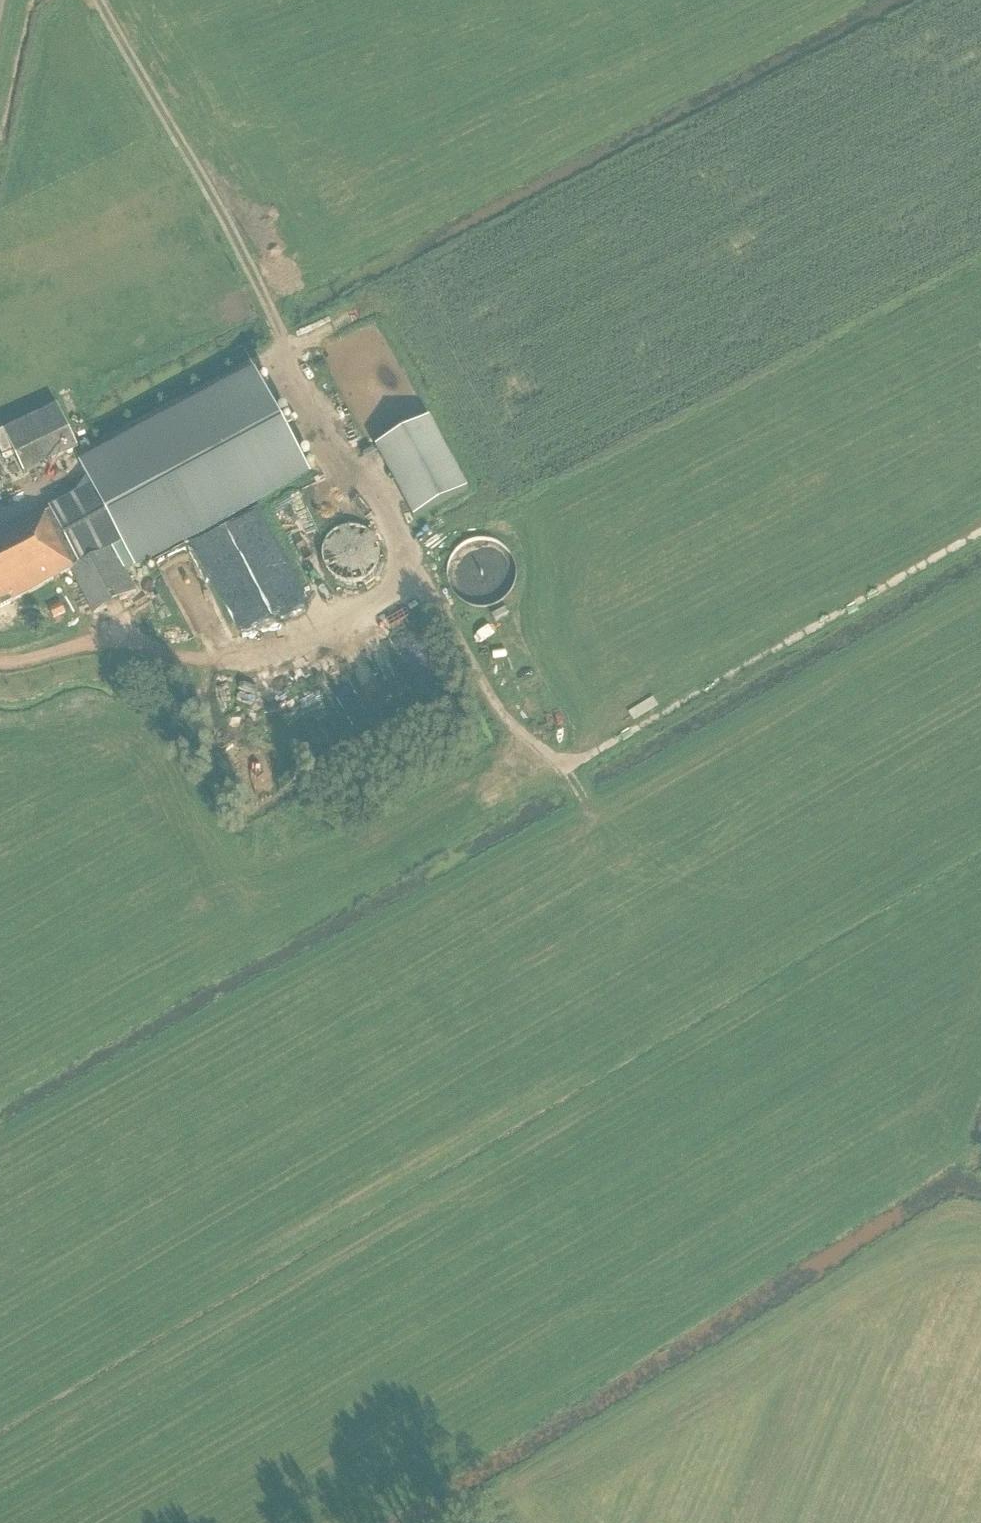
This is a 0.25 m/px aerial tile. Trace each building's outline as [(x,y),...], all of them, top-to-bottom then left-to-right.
[(71,570),(113,548),(126,571),(135,566),(137,570),(313,477),(260,376),(211,403),(85,470),(93,486),(42,514),(71,570)] [(58,405),(3,431),(24,475),(79,449),(58,405)] [(409,515),(466,489),(432,416),(376,442),(409,515)] [(71,570),(42,514),(0,536),(0,608),(71,570)] [(375,574),(378,569),(380,563),(381,557),(381,551),(379,545),(376,539),(372,535),(367,531),(361,528),(355,527),(349,527),(343,529),(337,531),(332,535),(328,540),(325,546),(324,552),(324,558),(325,564),(327,570),(331,575),(335,579),(341,582),(347,584),(353,585),(359,584),(365,582),(370,579),(375,574)] [(94,614),(136,592),(126,571),(113,548),(71,570),(75,578),(94,614)] [(475,608),(481,608),(486,608),(492,606),(497,603),(501,600),(504,595),(507,590),(509,585),(509,579),(508,573),(507,568),(504,563),(500,559),(496,555),(491,553),(485,551),(480,551),(474,551),(468,553),(464,556),(459,559),(456,564),(453,569),(452,574),(451,580),(452,586),(453,591),(456,596),(460,600),(464,604),(469,606),(475,608)] [(66,614),(59,599),(47,605),(54,620),(66,614)]
